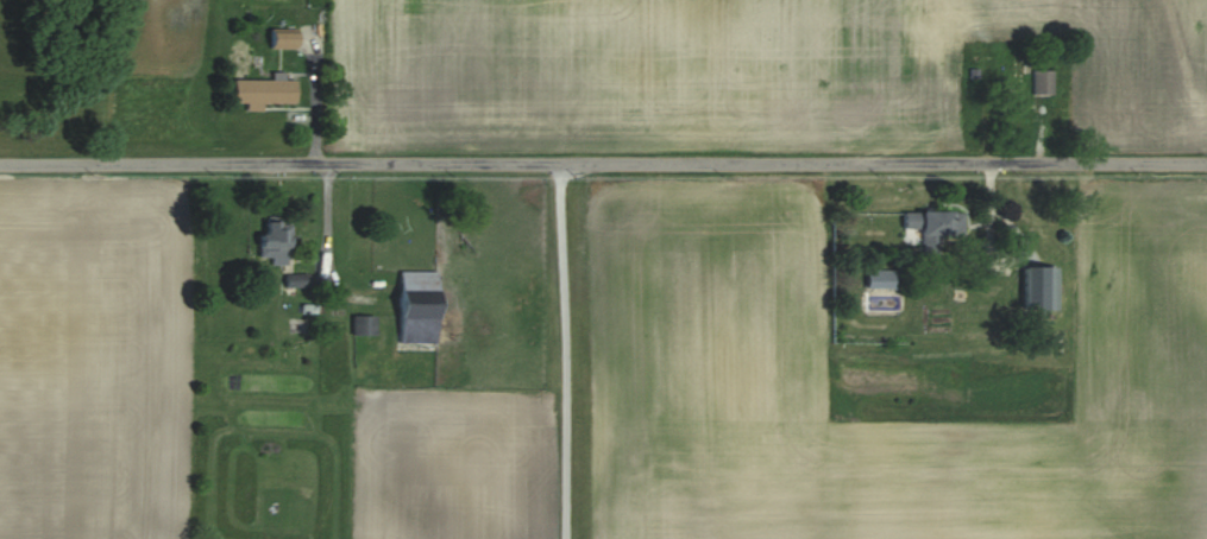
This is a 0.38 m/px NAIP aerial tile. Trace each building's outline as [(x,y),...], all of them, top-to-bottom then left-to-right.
[(294,32),(267,32),(267,49),(294,49),(294,32)] [(1052,95),(1052,70),(1032,70),(1032,95),(1052,95)] [(273,80),(273,81),(231,80),(231,103),(294,104),(295,80),(273,80)] [(961,236),(961,212),(901,212),(902,229),(919,228),(919,254),(939,254),(939,236),(961,236)] [(262,240),(255,240),(255,258),(269,258),(269,265),(286,265),(286,222),(262,222),(262,240)] [(1020,309),(1052,309),(1052,267),(1020,267),(1020,309)] [(899,287),(899,271),(865,271),(865,288),(899,287)] [(398,291),(435,291),(435,273),(398,273),(398,291)] [(433,345),(433,300),(423,300),(423,304),(395,304),(395,345),(433,345)]
